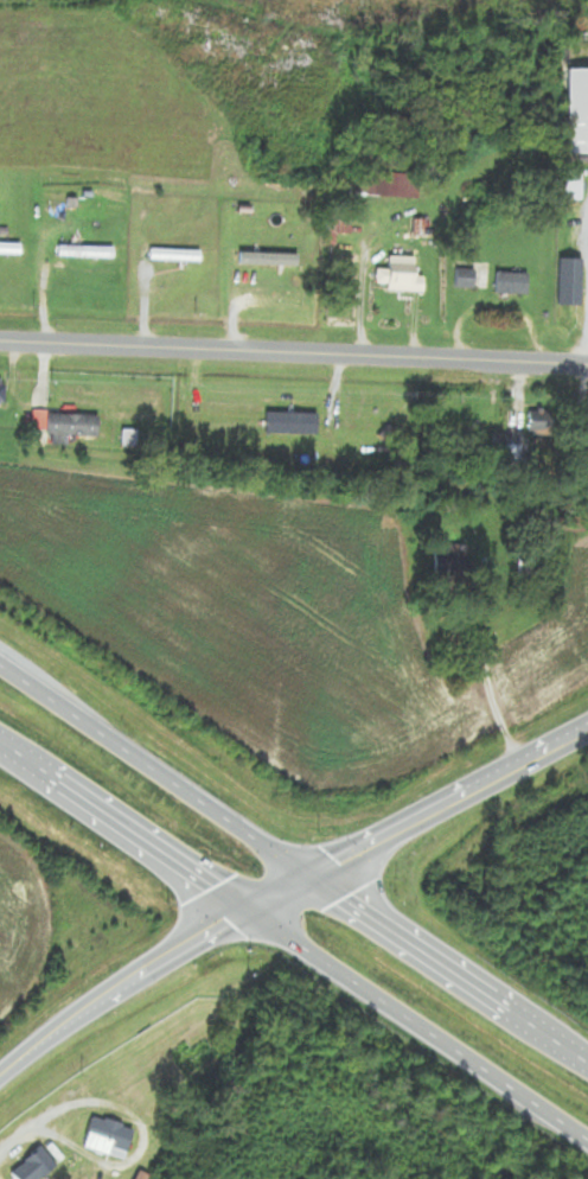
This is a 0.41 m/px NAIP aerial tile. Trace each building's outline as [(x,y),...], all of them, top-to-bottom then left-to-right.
[(587,155),(587,70),(570,70),(570,155),(587,155)] [(417,199),(418,158),(390,157),(389,174),(351,173),(350,197),(417,199)] [(326,245),(339,245),(339,219),(326,219),(326,245)] [(0,243),(0,255),(21,255),(21,243),(0,243)] [(114,258),(114,247),(59,247),(59,258),(114,258)] [(201,250),(151,250),(151,262),(201,262),(201,250)] [(298,264),(298,254),(240,254),(240,264),(298,264)] [(424,292),(424,276),(416,275),(416,257),(390,257),(390,271),(378,271),(378,284),(388,284),(388,292),(424,292)] [(529,273),(496,273),(496,295),(529,295),(529,273)] [(68,438),(99,440),(100,417),(33,414),(32,433),(54,434),(53,446),(68,447),(68,438)] [(317,415),(268,415),(268,436),(317,436),(317,415)] [(522,446),(506,445),(505,470),(522,470),(522,446)] [(134,1127),(92,1116),(84,1148),(126,1159),(134,1127)] [(41,1147),(11,1175),(15,1178),(41,1178),(57,1164),(41,1147)]
